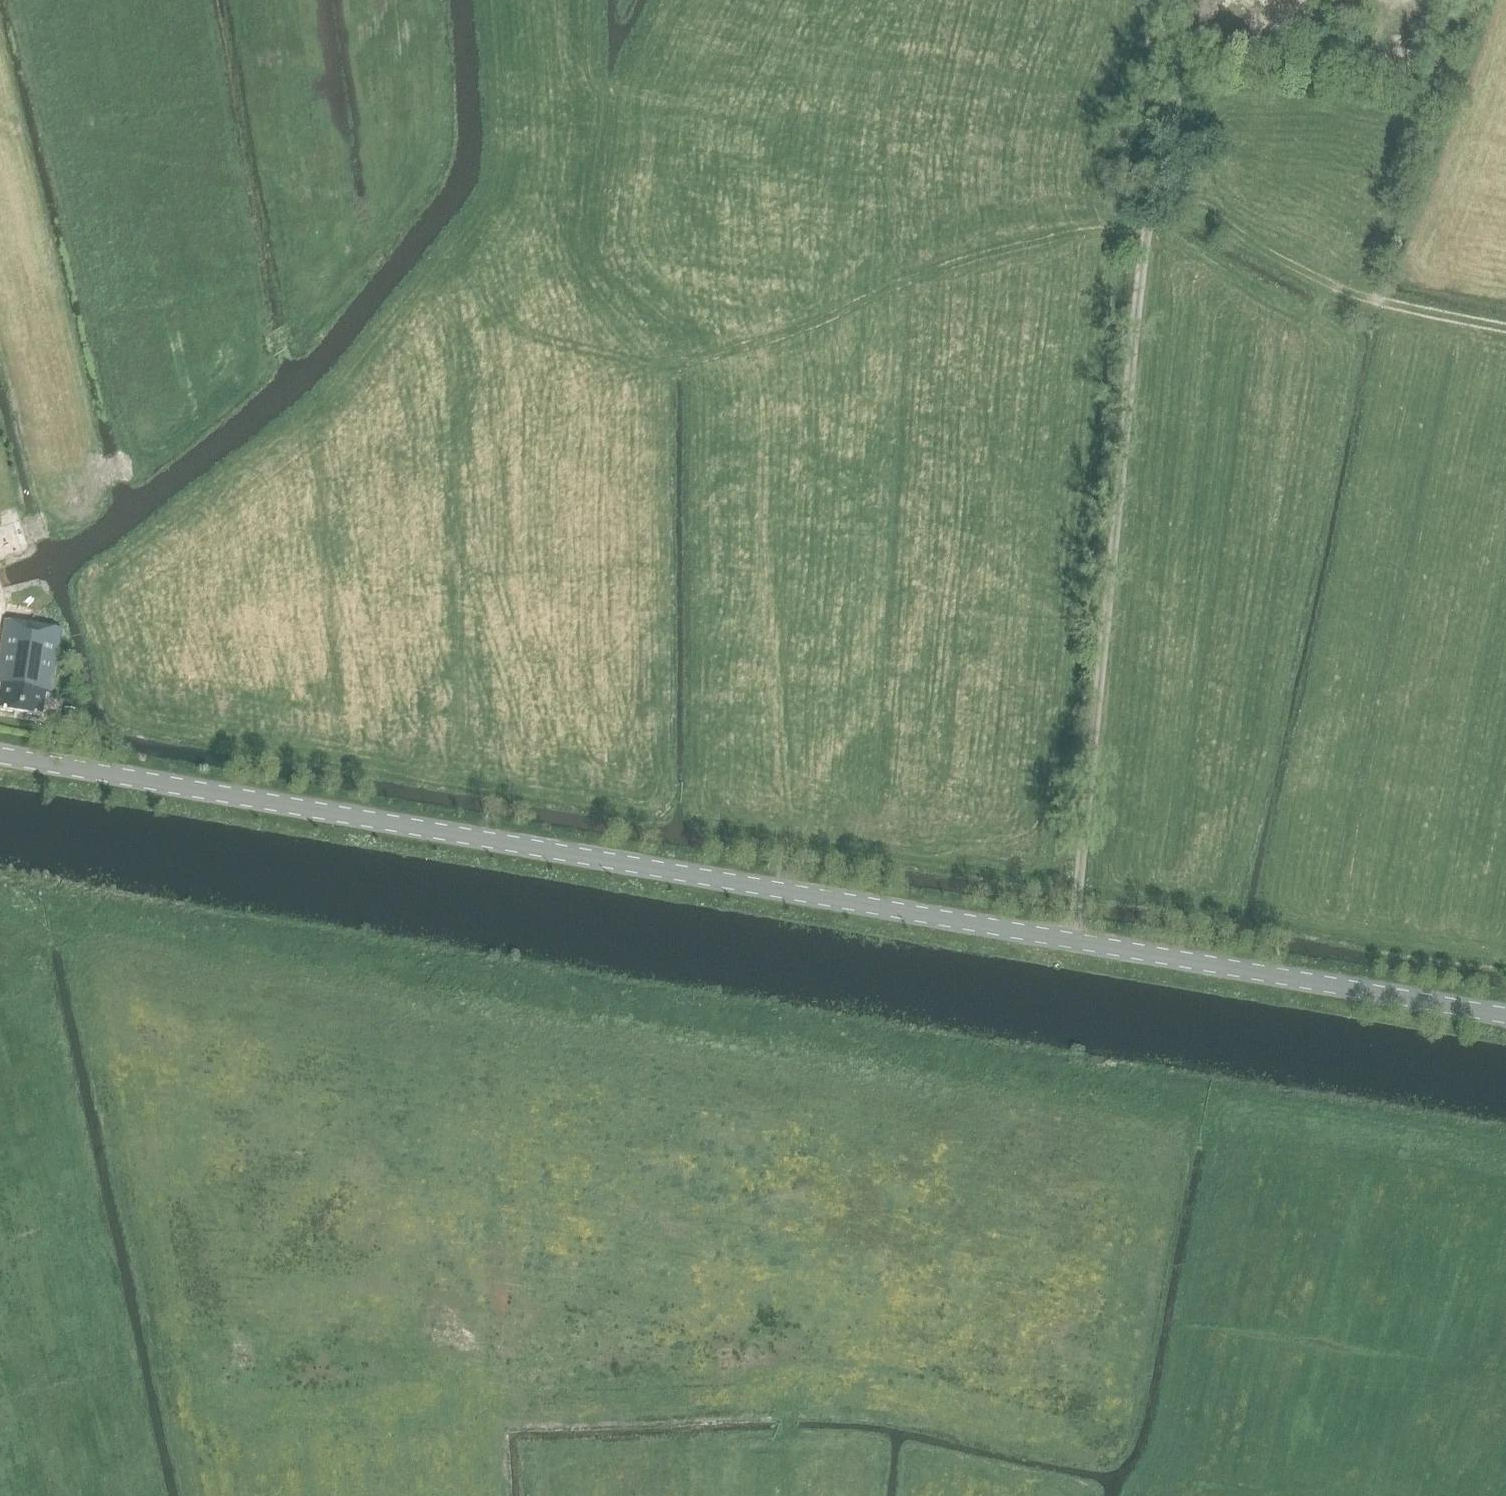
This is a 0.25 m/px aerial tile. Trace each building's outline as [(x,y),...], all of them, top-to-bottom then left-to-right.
[(1279,32),(1279,0),(1226,0),(1225,31),(1279,32)] [(0,654),(0,684),(1,684),(0,692),(0,709),(42,715),(45,694),(51,695),(61,627),(5,620),(0,654)] [(62,721),(73,723),(75,710),(65,708),(62,721)]
